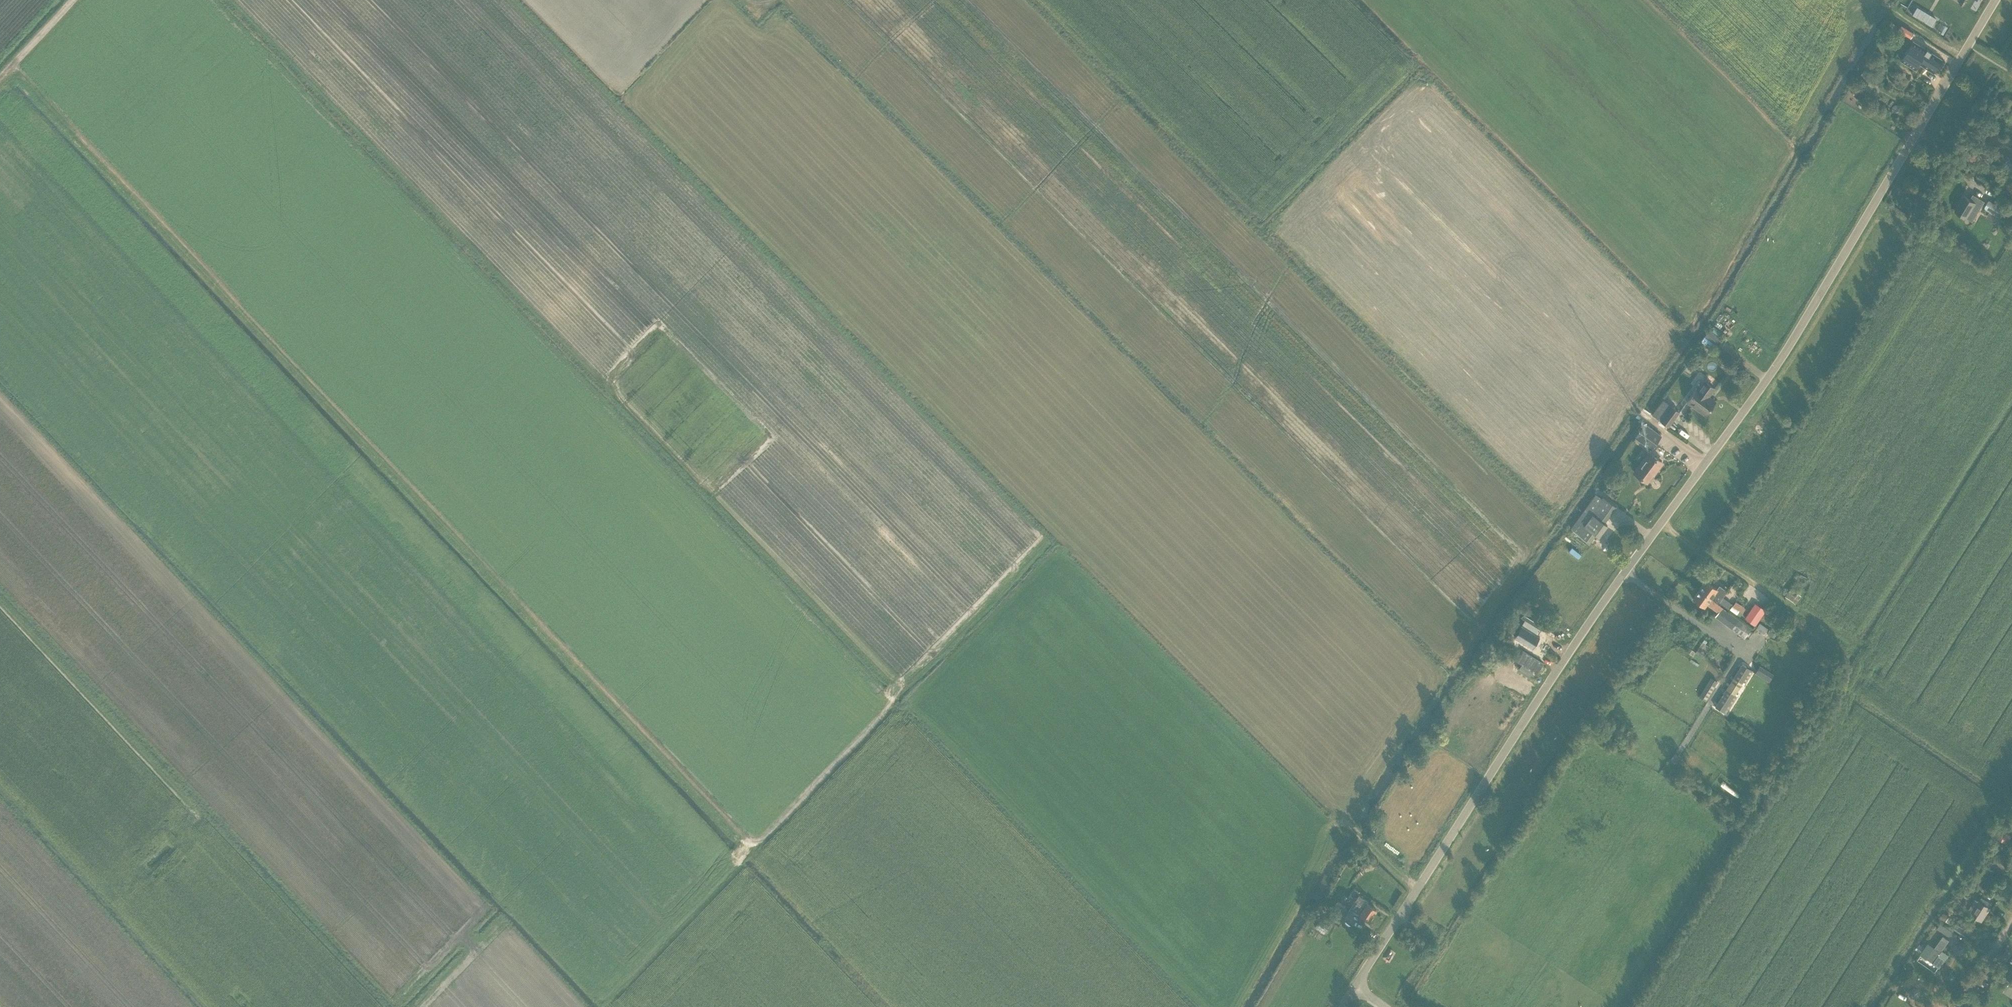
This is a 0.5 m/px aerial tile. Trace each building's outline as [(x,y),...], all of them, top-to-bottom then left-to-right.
[(1901,26),(1898,31),(1909,38),(1912,33),(1901,26)] [(2003,41),(1996,38),(1993,44),(2000,47),(2003,41)] [(1913,42),(1902,60),(1915,68),(1918,63),(1933,71),(1941,59),(1913,42)] [(2000,173),(2009,179),(2011,175),(2011,170),(2005,165),(2000,173)] [(1965,195),(1955,210),(1973,220),(1984,202),(1973,196),(1972,199),(1965,195)] [(1989,200),(1984,208),(2000,217),(2005,209),(1989,200)] [(1707,347),(1723,335),(1714,323),(1698,335),(1707,347)] [(1705,414),(1715,401),(1708,396),(1714,388),(1705,382),(1699,390),(1697,388),(1688,401),(1705,414)] [(1665,402),(1654,415),(1669,426),(1679,412),(1665,402)] [(1646,424),(1635,437),(1651,450),(1662,436),(1646,424)] [(1647,481),(1655,469),(1656,470),(1662,462),(1649,452),(1634,472),(1647,481)] [(1595,495),(1572,529),(1591,542),(1596,534),(1599,536),(1608,524),(1605,522),(1616,505),(1603,497),(1601,499),(1595,495)] [(1706,580),(1699,589),(1717,603),(1727,590),(1719,584),(1716,588),(1706,580)] [(1715,606),(1717,604),(1717,603),(1699,589),(1693,598),(1705,607),(1708,604),(1710,605),(1712,603),(1715,606)] [(1755,624),(1765,610),(1755,603),(1745,617),(1755,624)] [(1717,604),(1715,606),(1720,610),(1715,617),(1745,638),(1751,629),(1717,604)] [(1525,618),(1514,636),(1532,648),(1540,637),(1537,635),(1541,629),(1542,629),(1547,622),(1526,608),(1521,616),(1525,618)] [(1695,651),(1703,657),(1707,651),(1699,646),(1695,651)] [(1537,679),(1543,669),(1522,655),(1516,665),(1537,679)] [(1736,669),(1726,686),(1725,686),(1713,706),(1731,717),(1743,697),(1737,693),(1750,672),(1739,665),(1736,669)] [(2007,831),(2001,828),(1996,836),(2006,843),(2011,835),(2007,831)] [(2003,870),(2010,859),(1999,852),(1994,860),(1990,857),(1985,866),(1990,870),(1994,865),(2003,870)] [(1378,908),(1377,908),(1368,902),(1370,900),(1361,894),(1352,908),(1370,920),(1378,908)] [(1981,920),(1986,911),(1992,903),(1982,896),(1971,913),(1981,920)] [(1336,900),(1330,909),(1343,918),(1349,909),(1336,900)] [(1941,933),(1924,959),(1935,966),(1942,956),(1939,954),(1949,938),(1941,933)]
